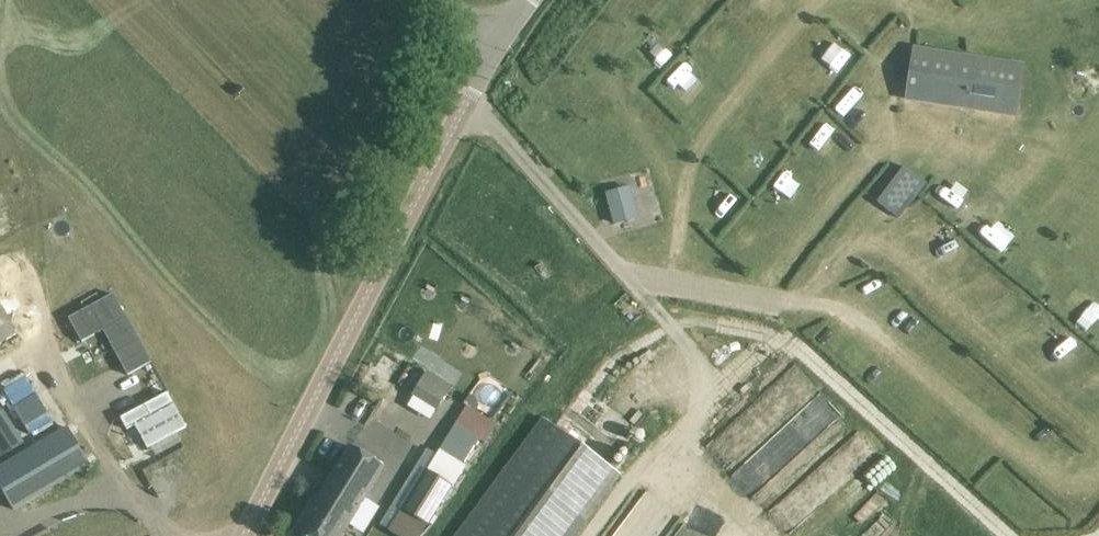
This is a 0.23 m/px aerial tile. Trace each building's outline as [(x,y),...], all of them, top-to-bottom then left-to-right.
[(739,5),(754,17),(764,4),(758,0),(744,0),(739,5)] [(827,42),(818,58),(835,68),(844,51),(827,42)] [(910,99),(975,109),(982,63),(917,53),(910,99)] [(844,95),(831,110),(847,124),(860,109),(844,95)] [(903,165),(876,201),(898,218),(926,182),(903,165)] [(718,180),(713,186),(736,204),(741,198),(718,180)] [(605,195),(613,225),(634,220),(627,190),(605,195)] [(17,335),(16,333),(35,320),(7,277),(0,281),(0,345),(17,335)] [(152,362),(114,294),(69,319),(82,342),(103,330),(128,376),(152,362)] [(427,370),(412,396),(436,411),(452,385),(427,370)] [(168,393),(121,418),(127,430),(135,426),(148,449),(187,428),(168,393)] [(23,445),(3,410),(0,412),(0,458),(23,445)] [(583,522),(585,523),(620,476),(543,419),(508,467),(511,469),(461,535),(573,535),(583,522)] [(480,440),(455,424),(439,451),(464,467),(480,440)] [(69,493),(63,483),(91,467),(67,427),(0,466),(0,485),(14,509),(17,507),(25,519),(69,493)] [(384,468),(351,447),(298,534),(302,535),(342,535),(384,468)] [(465,468),(464,467),(439,451),(427,470),(401,510),(428,527),(453,487),(465,468)] [(396,535),(421,535),(428,527),(401,510),(388,531),(396,535)]
